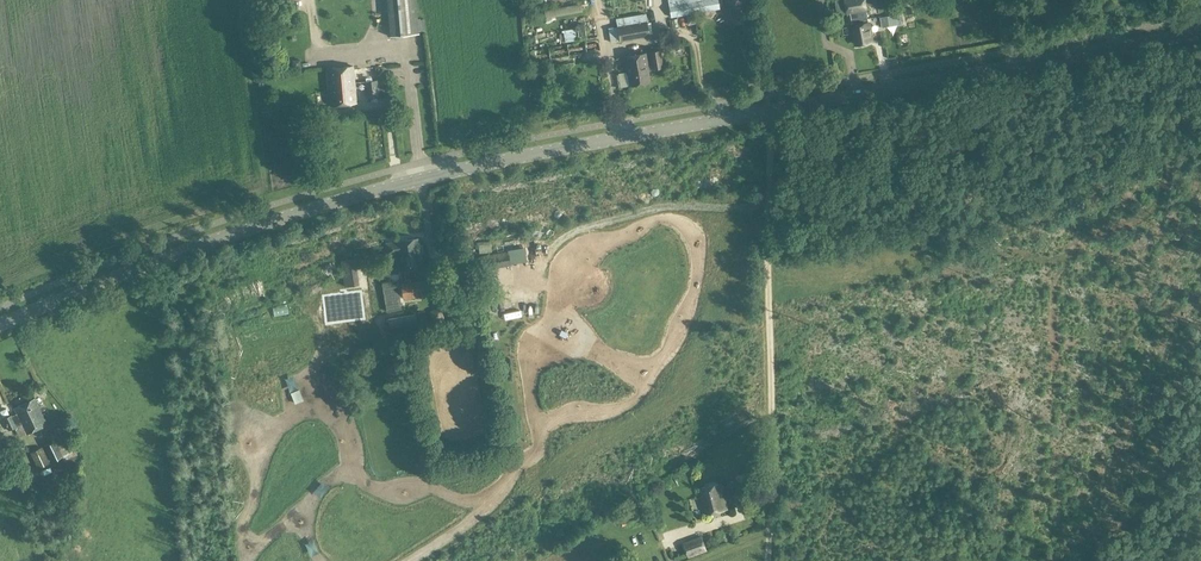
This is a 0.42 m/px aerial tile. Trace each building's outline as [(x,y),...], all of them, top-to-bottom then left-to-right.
[(419,34),(416,0),(387,0),(391,37),(419,34)] [(718,0),(668,0),(671,18),(720,9),(718,0)] [(857,45),(873,42),(865,0),(846,0),(848,14),(851,13),(857,45)] [(649,36),(647,21),(618,26),(621,41),(649,36)] [(617,26),(608,27),(610,43),(619,42),(617,26)] [(629,74),(631,86),(649,83),(647,69),(662,66),(660,56),(647,59),(647,53),(624,57),(627,74),(629,74)] [(331,106),(356,104),(353,67),(328,69),(331,106)] [(378,80),(366,82),(367,98),(379,97),(378,80)] [(386,244),(388,255),(397,253),(400,270),(423,266),(418,239),(395,243),(386,244)] [(479,256),(482,272),(511,266),(508,250),(479,256)] [(356,259),(341,261),(345,287),(360,285),(356,259)] [(411,282),(402,284),(401,284),(403,300),(433,295),(431,279),(411,282)] [(397,280),(383,283),(387,312),(402,309),(397,280)] [(299,390),(291,393),(296,406),(304,403),(299,390)] [(40,407),(36,399),(15,409),(18,414),(12,417),(12,416),(4,419),(10,430),(22,424),(27,434),(48,424),(43,414),(47,413),(43,405),(40,407)] [(56,441),(44,447),(52,462),(64,457),(56,441)] [(43,447),(30,454),(37,470),(50,463),(43,447)] [(42,482),(46,494),(78,483),(74,471),(42,482)] [(737,481),(729,482),(730,485),(722,487),(722,484),(701,489),(707,514),(728,509),(726,500),(740,498),(737,481)] [(703,536),(683,543),(689,559),(709,551),(703,536)]
